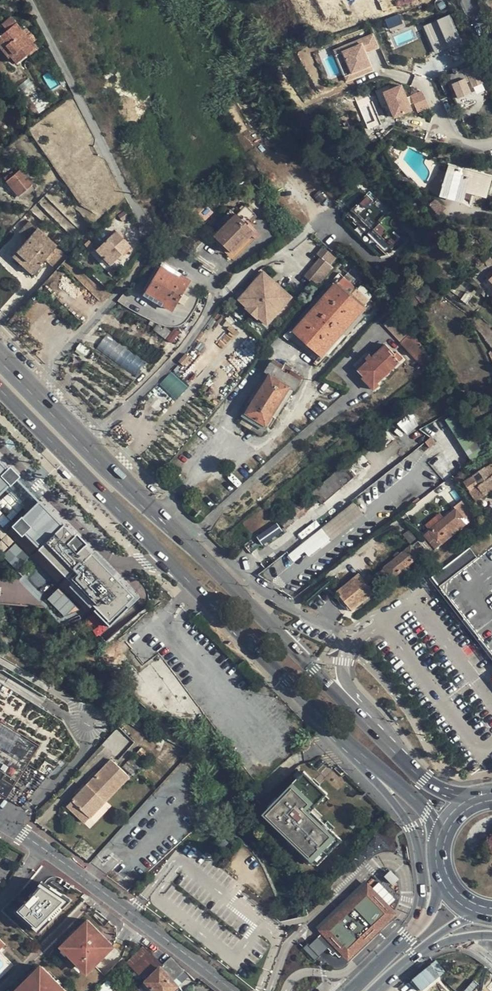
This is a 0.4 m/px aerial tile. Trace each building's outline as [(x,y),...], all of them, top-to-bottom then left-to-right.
[(456,0),(438,0),(427,5),(427,6),(431,5),(443,32),(466,21),(456,0)] [(0,35),(0,49),(7,58),(10,56),(15,63),(35,47),(26,36),(22,30),(11,16),(1,24),(6,30),(0,35)] [(26,27),(22,30),(26,36),(30,33),(26,27)] [(373,34),(339,49),(344,59),(346,58),(355,79),(375,70),(368,52),(379,48),(373,34)] [(344,59),(339,49),(335,51),(348,82),(355,79),(346,58),(344,59)] [(458,97),(470,92),(466,81),(470,79),(473,87),(483,82),(475,64),(458,71),(457,67),(454,68),(456,72),(449,75),(458,97)] [(384,92),(390,90),(388,85),(375,91),(381,105),(388,102),(384,92)] [(401,85),(390,90),(384,92),(388,102),(394,117),(412,110),(401,85)] [(418,111),(429,107),(424,94),(421,91),(411,95),(418,111)] [(491,178),(467,171),(449,166),(441,193),(453,196),(464,199),(464,198),(466,191),(473,193),(486,197),(491,178)] [(3,178),(6,182),(14,175),(11,171),(3,178)] [(19,197),(31,186),(19,171),(14,175),(6,182),(19,197)] [(34,189),(31,186),(19,197),(22,200),(34,189)] [(471,200),(473,193),(466,191),(464,198),(471,200)] [(371,193),(357,207),(396,248),(410,234),(403,226),(378,201),(371,193)] [(382,198),(378,201),(403,226),(406,223),(382,198)] [(438,215),(445,207),(438,200),(435,202),(433,200),(428,205),(438,215)] [(246,205),(236,214),(224,227),(215,235),(234,254),(250,237),(256,230),(248,222),(256,214),(246,205)] [(396,248),(357,207),(350,214),(360,224),(361,223),(380,243),(379,244),(389,254),(396,248)] [(122,221),(132,213),(127,208),(118,216),(122,221)] [(218,221),(224,227),(236,214),(230,208),(218,221)] [(18,234),(27,242),(37,231),(28,223),(18,234)] [(261,235),(256,230),(250,237),(255,242),(261,235)] [(37,231),(27,242),(17,252),(35,270),(42,263),(44,261),(55,272),(66,260),(37,231)] [(118,258),(122,254),(130,246),(117,232),(96,251),(109,266),(118,258)] [(329,267),(335,261),(322,249),(315,256),(319,259),(302,278),(314,289),(332,269),(329,267)] [(34,277),(38,272),(35,270),(17,252),(13,257),(34,277)] [(44,266),(42,263),(35,270),(38,272),(44,266)] [(191,281),(182,276),(181,279),(162,268),(147,292),(166,303),(164,306),(173,311),(178,302),(184,305),(189,297),(183,294),(191,281)] [(336,282),(296,329),(294,331),(322,355),(324,354),(325,352),(329,355),(362,316),(359,313),(362,311),(365,314),(374,304),(362,293),(361,294),(350,284),(350,283),(340,273),(333,280),(336,282)] [(289,299),(281,293),(275,301),(261,290),(268,282),(261,275),(237,303),(245,310),(247,308),(253,313),(258,317),(256,320),(265,327),(289,299)] [(431,295),(436,290),(425,280),(420,285),(431,295)] [(281,293),(268,282),(261,290),(275,301),(281,293)] [(467,304),(472,296),(466,291),(461,299),(467,304)] [(249,317),(253,313),(247,308),(245,310),(243,312),(249,317)] [(254,322),(256,320),(258,317),(253,313),(249,317),(254,322)] [(416,341),(405,326),(394,313),(382,324),(400,343),(406,337),(412,345),(416,341)] [(166,339),(171,332),(164,327),(162,330),(156,326),(154,328),(158,331),(157,332),(166,339)] [(327,357),(324,354),(322,355),(294,331),(296,329),(292,326),(283,336),(288,340),(291,337),(316,359),(314,363),(318,367),(327,357)] [(174,329),(171,332),(166,339),(172,343),(179,333),(174,329)] [(90,350),(96,355),(135,382),(148,363),(103,332),(90,350)] [(385,344),(372,357),(368,361),(358,370),(363,376),(367,372),(378,383),(403,358),(397,352),(395,354),(385,344)] [(87,358),(91,352),(84,347),(80,353),(87,358)] [(180,366),(187,358),(182,353),(175,362),(180,366)] [(121,397),(133,380),(96,355),(84,372),(121,397)] [(276,365),(278,361),(274,358),(271,363),(270,362),(264,372),(267,373),(270,375),(276,365)] [(284,365),(278,361),(276,365),(295,378),(298,374),(292,370),(293,368),(285,363),(284,365)] [(275,412),(282,399),(289,388),(295,378),(276,365),(270,375),(268,378),(260,391),(256,397),(252,403),(251,405),(249,404),(241,416),(249,421),(244,428),(255,434),(259,427),(265,431),(273,419),(271,418),(275,412)] [(159,384),(175,400),(188,387),(171,372),(159,384)] [(380,385),(378,383),(367,372),(363,376),(362,378),(374,390),(380,385)] [(303,377),(298,374),(295,378),(289,388),(294,391),(295,392),(301,381),(303,377)] [(263,375),(255,388),(260,391),(268,378),(265,376),(263,375)] [(260,391),(255,388),(251,395),(256,397),(260,391)] [(287,402),(294,391),(289,388),(282,399),(287,402)] [(287,402),(282,399),(275,412),(279,415),(287,402)] [(398,420),(404,432),(418,427),(412,414),(398,420)] [(5,489),(21,505),(27,511),(14,524),(95,607),(93,609),(108,625),(128,606),(126,603),(133,596),(32,492),(0,460),(0,494),(5,489)] [(483,493),(485,495),(491,490),(491,463),(464,482),(470,491),(478,486),(483,493)] [(354,476),(345,465),(312,492),(322,505),(354,476)] [(475,499),(483,493),(478,486),(470,491),(475,499)] [(436,549),(476,516),(463,498),(453,506),(455,510),(424,535),(436,549)] [(308,511),(300,501),(262,531),(271,541),(308,511)] [(361,514),(351,503),(321,527),(331,538),(361,514)] [(476,557),(439,586),(491,654),(491,531),(477,542),(484,551),(476,557)] [(418,556),(422,561),(430,554),(418,541),(380,572),(387,581),(397,573),(407,565),(418,556)] [(469,548),(476,557),(484,551),(477,542),(469,548)] [(15,543),(2,556),(17,570),(29,557),(15,543)] [(410,568),(407,565),(397,573),(400,577),(410,568)] [(369,574),(363,579),(375,592),(377,595),(383,589),(374,578),(373,578),(369,574)] [(360,575),(338,594),(352,611),(375,592),(363,579),(360,575)] [(46,600),(65,618),(76,606),(57,588),(46,600)] [(5,798),(38,744),(0,720),(0,794),(5,798)] [(147,761),(152,756),(142,747),(137,753),(147,761)] [(126,769),(134,777),(146,763),(138,756),(126,769)] [(72,802),(91,820),(121,787),(130,778),(112,760),(91,782),(95,786),(89,791),(86,788),(72,802)] [(327,794),(303,771),(264,812),(318,866),(342,840),(311,810),(327,794)] [(91,782),(86,788),(89,791),(95,786),(91,782)] [(86,825),(91,820),(72,802),(68,807),(86,825)] [(71,828),(72,829),(80,836),(81,837),(86,831),(76,823),(71,828)] [(75,841),(80,836),(72,829),(67,834),(75,841)] [(22,912),(40,927),(64,901),(42,886),(22,912)] [(391,911),(367,886),(320,933),(321,935),(318,939),(330,952),(329,953),(332,957),(335,954),(340,959),(342,956),(343,958),(391,911)] [(104,936),(105,934),(89,918),(81,925),(83,927),(79,932),(76,930),(62,944),(69,950),(68,951),(78,961),(80,959),(90,968),(113,945),(104,936)] [(140,976),(143,980),(160,962),(144,946),(126,962),(135,971),(140,976)] [(162,965),(161,966),(175,980),(184,970),(170,957),(162,965)] [(411,980),(420,990),(422,990),(445,972),(436,960),(411,980)] [(162,965),(160,962),(143,980),(145,981),(161,966),(162,965)] [(36,971),(41,966),(38,963),(28,973),(30,976),(35,971),(36,971)] [(67,988),(43,964),(41,966),(36,971),(35,971),(15,990),(64,990),(67,988)] [(179,985),(175,980),(161,966),(145,981),(155,990),(173,990),(179,985)] [(137,979),(140,976),(135,971),(132,974),(137,979)] [(110,978),(97,990),(119,990),(121,989),(110,978)]
